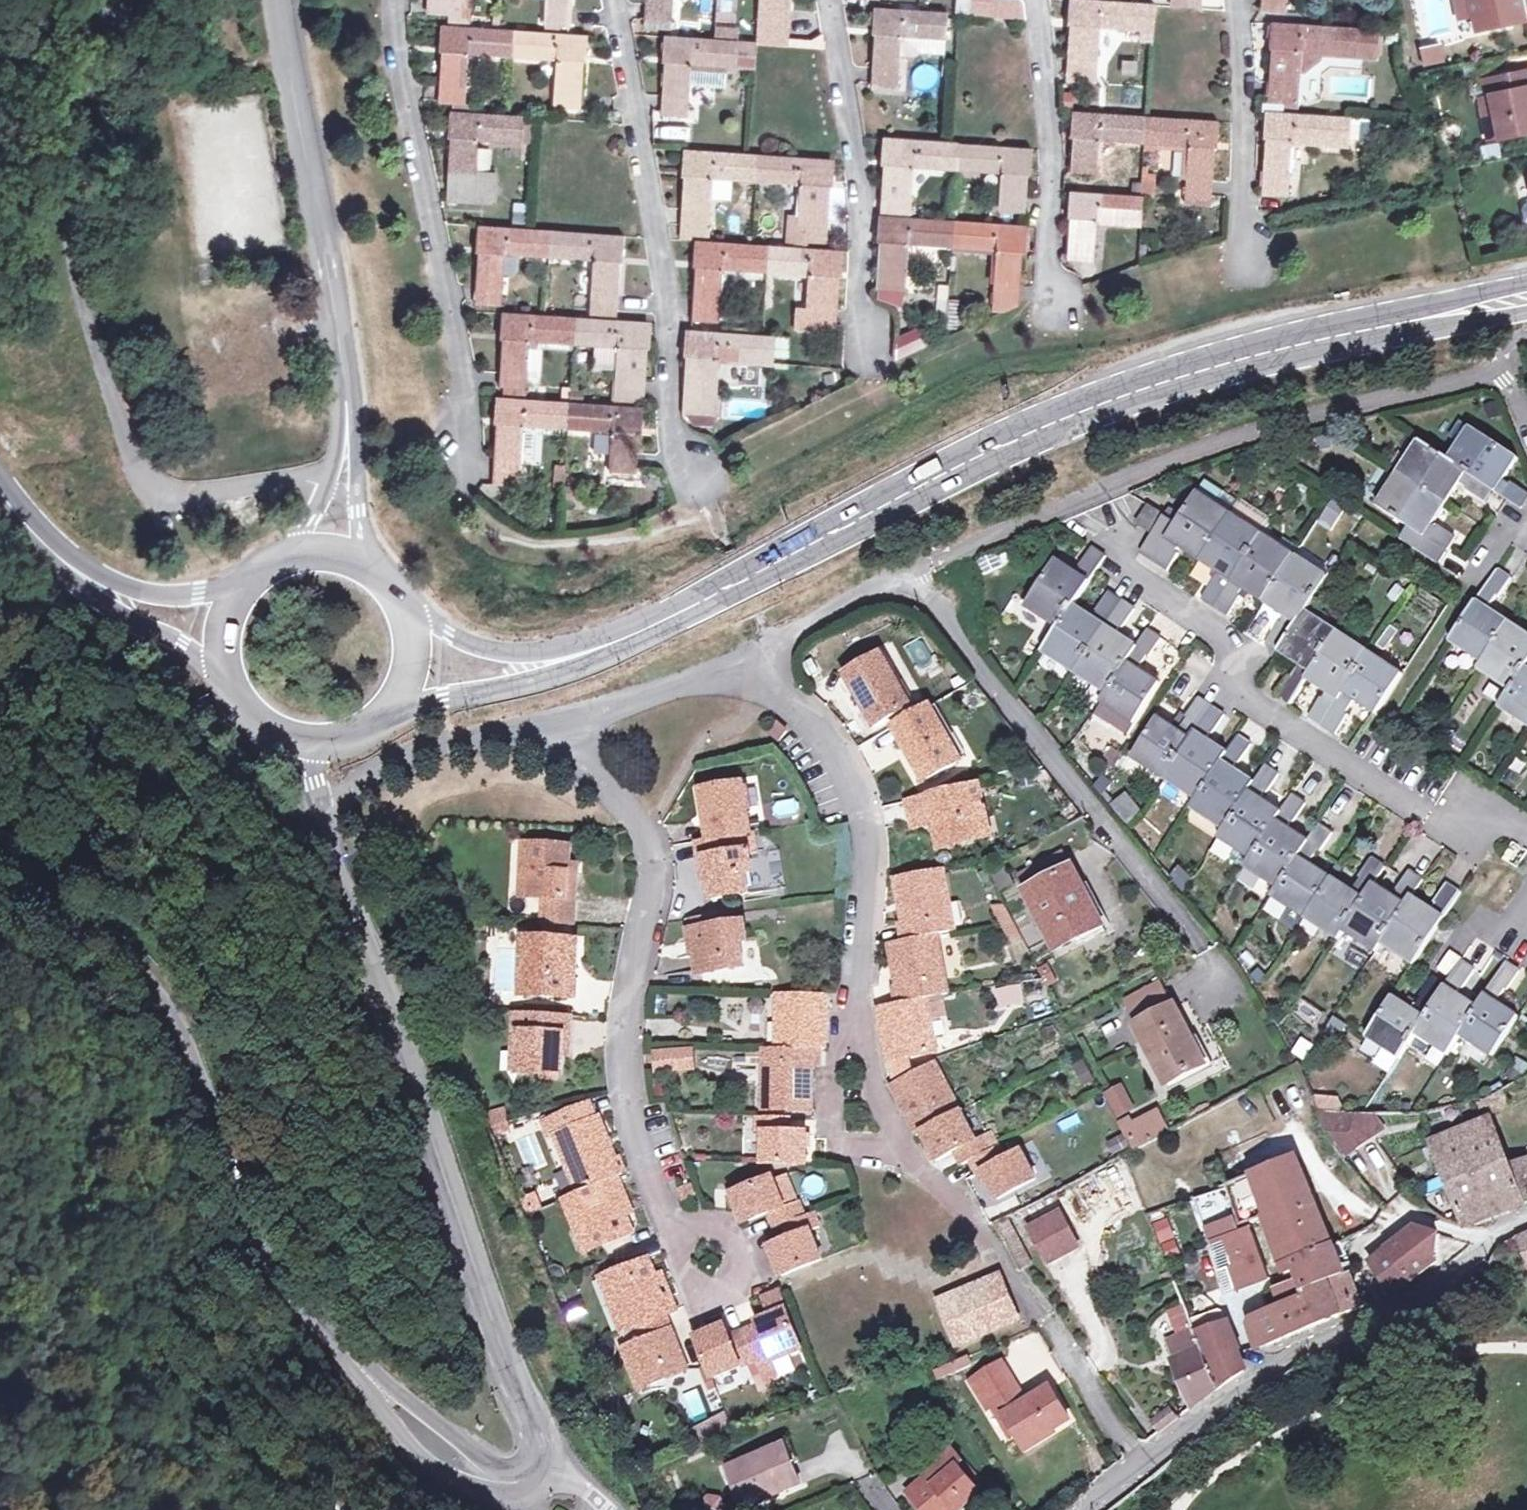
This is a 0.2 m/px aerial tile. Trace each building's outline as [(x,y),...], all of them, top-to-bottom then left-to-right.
[(430,13),(465,16),(467,0),(431,0),(430,13)] [(544,13),(540,12),(539,20),(544,21),(544,25),(569,27),(571,0),(545,0),(544,13)] [(645,18),(670,20),(672,0),(647,0),(645,18)] [(759,31),(785,33),(788,0),(762,0),(759,31)] [(1152,42),(1154,5),(1088,0),(1072,0),(1071,25),(1073,25),(1069,80),(1094,82),(1098,26),(1140,30),(1140,42),(1152,42)] [(1262,11),(1287,12),(1287,0),(1262,0),(1262,11)] [(1475,17),(1482,15),(1485,28),(1507,23),(1505,16),(1522,13),(1520,0),(1471,0),(1475,17)] [(945,39),(946,13),(924,11),(875,7),(873,34),(876,34),(872,87),(897,90),(901,36),(945,39)] [(1482,15),(1475,17),(1477,29),(1485,28),(1482,15)] [(1273,50),(1269,103),(1269,113),(1280,114),(1280,104),(1294,105),(1297,51),(1373,57),(1374,30),(1271,23),(1270,49),(1273,50)] [(512,57),(514,30),(442,25),(440,51),(443,51),(439,102),(464,104),(468,55),(512,57)] [(514,30),(512,57),(556,60),(553,107),(579,108),(582,62),(586,62),(587,35),(514,30)] [(734,67),(736,40),(714,39),(664,35),(663,61),(666,62),(662,114),(687,116),(691,65),(734,67)] [(1419,63),(1441,61),(1439,42),(1417,44),(1419,63)] [(1118,75),(1135,76),(1137,58),(1119,57),(1118,75)] [(1486,120),(1496,118),(1501,138),(1526,133),(1526,71),(1488,79),(1491,95),(1481,97),(1486,120)] [(1145,143),(1147,115),(1073,111),(1070,138),(1074,139),(1072,171),(1096,173),(1098,140),(1145,143)] [(521,142),(522,116),(508,115),(451,112),(449,137),(452,137),(447,191),(473,192),(478,139),(521,142)] [(1348,145),(1349,139),(1356,139),(1357,126),(1349,126),(1350,118),(1280,114),(1269,113),(1265,113),(1264,139),(1267,140),(1263,195),(1288,196),(1291,141),(1348,145)] [(1147,115),(1145,143),(1189,146),(1185,201),(1210,203),(1214,148),(1217,148),(1218,121),(1147,115)] [(1491,140),(1501,138),(1496,118),(1486,120),(1491,140)] [(663,127),(662,138),(689,139),(689,128),(663,127)] [(957,170),(959,143),(886,138),(884,165),(887,165),(884,215),(913,217),(914,196),(911,196),(912,167),(957,170)] [(959,143),(957,170),(1001,173),(998,206),(1024,207),(1030,174),(1032,148),(959,143)] [(479,145),(480,175),(492,175),(492,145),(479,145)] [(755,182),(757,155),(685,150),(683,176),(686,176),(683,228),(706,230),(710,178),(755,182)] [(757,155),(755,182),(799,185),(797,216),(788,215),(785,246),(795,247),(797,231),(822,233),(826,186),(828,186),(831,160),(757,155)] [(1155,175),(1143,174),(1141,195),(1153,196),(1155,175)] [(715,183),(715,200),(733,201),(734,183),(715,183)] [(1095,220),(1139,223),(1141,195),(1070,191),(1068,217),(1071,218),(1069,254),(1093,256),(1095,220)] [(951,247),(953,220),(913,217),(884,215),(881,215),(879,242),(881,242),(878,288),(903,290),(906,244),(951,247)] [(953,220),(951,247),(995,250),(991,309),(1001,310),(1017,304),(1021,252),(1026,225),(953,220)] [(549,257),(551,230),(479,225),(477,251),(480,251),(476,303),(501,305),(505,254),(549,257)] [(551,230),(549,257),(595,260),(591,312),(615,313),(619,261),(622,262),(624,235),(551,230)] [(767,272),(769,245),(695,240),(693,266),(696,266),(692,319),(717,321),(722,269),(767,272)] [(769,245),(767,272),(811,274),(806,328),(832,330),(835,276),(839,276),(841,250),(795,247),(785,246),(769,245)] [(958,300),(947,299),(946,326),(957,327),(958,300)] [(574,343),(575,317),(503,312),(501,338),(504,339),(501,386),(526,388),(526,381),(540,382),(543,341),(574,343)] [(575,317),(574,343),(618,347),(614,400),(641,401),(644,349),(647,350),(649,322),(575,317)] [(928,323),(897,334),(895,358),(927,343),(928,323)] [(773,336),(762,335),(689,330),(687,357),(690,358),(685,414),(711,416),(714,359),(771,363),(773,336)] [(549,386),(549,396),(559,396),(559,386),(549,386)] [(564,387),(563,401),(569,401),(583,402),(584,390),(570,389),(570,387),(564,387)] [(567,429),(569,401),(563,401),(497,396),(495,416),(495,424),(498,425),(493,483),(518,485),(520,464),(527,465),(528,450),(544,434),(567,435),(567,429)] [(569,401),(567,429),(612,432),(609,472),(635,474),(638,433),(641,434),(643,407),(583,402),(569,401)] [(1459,443),(1466,447),(1455,464),(1493,488),(1507,497),(1522,507),(1526,500),(1526,491),(1511,482),(1510,484),(1504,480),(1518,458),(1470,427),(1459,443)] [(1455,464),(1448,460),(1419,441),(1409,456),(1416,460),(1405,476),(1447,503),(1460,484),(1465,486),(1464,489),(1484,502),(1493,488),(1455,464)] [(1459,443),(1448,460),(1455,464),(1466,447),(1459,443)] [(1416,460),(1409,456),(1398,472),(1405,476),(1416,460)] [(1405,476),(1398,472),(1388,488),(1394,492),(1405,476)] [(1433,525),(1447,503),(1405,476),(1394,492),(1388,488),(1377,504),(1411,526),(1402,539),(1438,563),(1456,536),(1439,525),(1437,527),(1433,525)] [(1211,509),(1216,501),(1199,490),(1177,523),(1166,516),(1153,535),(1141,553),(1167,570),(1178,554),(1176,552),(1178,547),(1199,561),(1227,519),(1211,509)] [(1227,519),(1232,512),(1216,501),(1211,509),(1227,519)] [(1153,535),(1166,516),(1149,504),(1135,523),(1153,535)] [(1244,530),(1249,523),(1232,512),(1227,519),(1244,530)] [(1216,608),(1264,533),(1249,523),(1244,530),(1227,519),(1199,561),(1220,574),(1217,580),(1215,579),(1202,598),(1216,608)] [(1280,544),(1264,533),(1216,608),(1228,615),(1241,596),(1238,595),(1242,589),(1265,604),(1292,562),(1276,551),(1280,544)] [(1292,562),(1297,555),(1280,544),(1276,551),(1292,562)] [(1058,628),(1073,605),(1097,570),(1107,556),(1094,546),(1080,566),(1083,568),(1078,574),(1057,560),(1030,598),(1045,609),(1041,616),(1058,628)] [(1309,573),(1314,566),(1297,555),(1292,562),(1309,573)] [(1205,584),(1212,570),(1196,562),(1189,575),(1205,584)] [(1292,562),(1265,604),(1286,618),(1283,624),(1280,622),(1268,641),(1279,650),(1306,609),(1328,576),(1314,566),(1309,573),(1292,562)] [(1498,568),(1450,641),(1467,652),(1471,646),(1486,656),(1510,620),(1489,607),(1497,596),(1499,597),(1512,576),(1498,568)] [(1095,619),(1073,605),(1058,628),(1047,645),(1061,655),(1057,661),(1075,673),(1124,600),(1111,591),(1097,611),(1100,613),(1095,619)] [(1025,606),(1041,616),(1045,609),(1030,598),(1025,606)] [(1094,678),(1111,688),(1137,648),(1116,633),(1121,626),(1124,628),(1135,608),(1124,600),(1075,673),(1091,684),(1094,678)] [(1257,608),(1251,634),(1268,638),(1273,617),(1266,616),(1268,610),(1257,608)] [(1278,696),(1289,703),(1305,679),(1333,638),(1317,627),(1321,619),(1306,609),(1279,650),(1301,665),(1293,678),(1290,677),(1278,696)] [(1338,630),(1321,619),(1317,627),(1333,638),(1338,630)] [(1510,620),(1486,656),(1482,662),(1499,673),(1494,680),(1509,690),(1526,663),(1526,631),(1510,620)] [(1137,648),(1111,688),(1106,695),(1102,702),(1118,713),(1121,707),(1138,717),(1161,682),(1139,668),(1148,656),(1150,657),(1162,639),(1149,630),(1137,648)] [(1338,630),(1333,638),(1305,679),(1328,694),(1324,700),(1321,700),(1310,716),(1321,724),(1365,659),(1349,648),(1353,640),(1338,630)] [(1365,659),(1370,651),(1353,640),(1349,648),(1365,659)] [(1061,655),(1047,645),(1042,652),(1057,661),(1061,655)] [(1471,646),(1467,652),(1482,662),(1486,656),(1471,646)] [(1354,700),(1376,714),(1397,680),(1382,670),(1387,662),(1370,651),(1365,659),(1321,724),(1335,733),(1347,716),(1344,715),(1354,700)] [(890,719),(912,707),(899,684),(883,655),(847,675),(875,727),(890,719)] [(1397,680),(1402,673),(1387,662),(1382,670),(1397,680)] [(1478,669),(1494,680),(1499,673),(1482,662),(1478,669)] [(1515,717),(1519,710),(1526,715),(1526,663),(1509,690),(1499,707),(1515,717)] [(1094,678),(1091,684),(1106,695),(1111,688),(1094,678)] [(899,684),(912,707),(921,702),(908,679),(899,684)] [(828,690),(842,719),(858,712),(843,682),(828,690)] [(1159,716),(1135,751),(1153,762),(1148,768),(1164,779),(1213,705),(1200,697),(1187,716),(1189,717),(1181,730),(1159,716)] [(1111,724),(1118,713),(1102,702),(1095,712),(1111,724)] [(1164,779),(1179,789),(1184,783),(1200,794),(1228,752),(1208,739),(1212,732),(1214,733),(1227,714),(1213,705),(1164,779)] [(912,707),(890,719),(896,729),(918,716),(912,707)] [(926,782),(959,763),(943,736),(948,733),(933,707),(918,716),(896,729),(926,782)] [(1133,724),(1138,717),(1121,707),(1118,713),(1133,724)] [(1526,725),(1526,715),(1519,710),(1515,717),(1526,725)] [(778,741),(787,731),(779,723),(770,733),(778,741)] [(951,732),(948,733),(943,736),(959,763),(969,757),(964,748),(961,749),(951,732)] [(1191,808),(1207,819),(1212,812),(1228,823),(1257,780),(1235,766),(1239,759),(1242,760),(1252,744),(1239,734),(1228,752),(1200,794),(1196,801),(1191,808)] [(1131,757),(1148,768),(1153,762),(1135,751),(1131,757)] [(1257,780),(1228,823),(1224,830),(1219,838),(1237,850),(1251,859),(1283,810),(1263,797),(1266,791),(1268,792),(1281,773),(1267,764),(1257,780)] [(1101,772),(1089,783),(1125,823),(1141,809),(1124,790),(1120,793),(1101,772)] [(1184,783),(1179,789),(1196,801),(1200,794),(1184,783)] [(702,790),(710,841),(752,834),(744,784),(702,790)] [(908,803),(911,822),(938,817),(939,822),(935,823),(941,849),(983,840),(979,820),(988,818),(980,786),(908,803)] [(1246,867),(1261,878),(1265,872),(1281,882),(1309,840),(1287,826),(1291,821),(1294,822),(1306,803),(1293,793),(1283,810),(1251,859),(1246,867)] [(1212,812),(1207,819),(1224,830),(1228,823),(1212,812)] [(912,827),(935,823),(939,822),(938,817),(911,822),(912,827)] [(1333,832),(1320,823),(1309,840),(1281,882),(1277,889),(1272,897),(1288,908),(1293,901),(1310,912),(1333,878),(1310,862),(1318,850),(1320,851),(1333,832)] [(708,861),(710,875),(714,901),(752,895),(749,875),(755,873),(752,853),(758,852),(755,834),(752,834),(710,841),(699,843),(702,862),(708,861)] [(572,871),(572,864),(573,845),(526,842),(524,870),(537,870),(536,896),(545,897),(543,925),(576,927),(580,872),(572,871)] [(1246,867),(1251,859),(1237,850),(1231,858),(1246,867)] [(1018,877),(1026,892),(1074,867),(1065,852),(1018,877)] [(1353,891),(1333,878),(1310,912),(1326,922),(1321,930),(1338,940),(1343,932),(1348,925),(1375,883),(1386,866),(1372,857),(1359,877),(1362,879),(1353,891)] [(989,875),(1000,896),(1015,888),(1004,867),(989,875)] [(1074,867),(1026,892),(1057,950),(1104,925),(1074,867)] [(522,895),(536,896),(537,870),(524,870),(522,895)] [(1375,883),(1348,925),(1364,935),(1359,942),(1375,953),(1380,944),(1385,937),(1412,895),(1423,878),(1410,870),(1397,889),(1400,891),(1396,896),(1375,883)] [(1261,878),(1277,889),(1281,882),(1265,872),(1261,878)] [(904,924),(907,941),(938,936),(956,933),(945,873),(897,882),(904,924)] [(1400,947),(1395,954),(1412,965),(1460,892),(1448,883),(1436,901),(1438,903),(1434,909),(1412,895),(1385,937),(1400,947)] [(1002,900),(990,906),(1007,941),(1019,935),(1002,900)] [(1288,908),(1306,919),(1310,912),(1293,901),(1288,908)] [(1326,922),(1310,912),(1306,919),(1321,930),(1326,922)] [(690,930),(718,927),(717,917),(688,921),(690,930)] [(718,927),(690,930),(692,945),(695,945),(699,974),(745,967),(742,942),(749,941),(746,923),(718,927)] [(907,941),(904,924),(898,924),(902,942),(907,941)] [(1343,932),(1359,942),(1364,935),(1348,925),(1343,932)] [(898,986),(901,1005),(928,1000),(948,996),(938,936),(907,941),(902,942),(890,944),(898,986)] [(524,994),(570,997),(571,979),(578,980),(580,940),(527,937),(524,994)] [(1380,944),(1395,954),(1400,947),(1385,937),(1380,944)] [(1459,1036),(1474,1046),(1478,1040),(1495,1050),(1518,1015),(1497,1001),(1505,988),(1508,989),(1520,970),(1507,961),(1478,1005),(1459,1036)] [(1415,1034),(1429,1043),(1434,1037),(1452,1047),(1459,1036),(1478,1005),(1458,991),(1460,986),(1463,988),(1475,970),(1462,962),(1447,984),(1415,1034)] [(1403,1052),(1415,1034),(1447,984),(1434,976),(1421,995),(1424,997),(1416,1008),(1394,995),(1366,1037),(1382,1047),(1386,1041),(1403,1052)] [(1018,984),(994,989),(998,1008),(1022,1004),(1018,984)] [(901,1005),(898,986),(891,987),(895,1006),(901,1005)] [(777,1049),(822,1049),(825,1049),(827,996),(779,995),(777,1049)] [(937,1052),(928,1000),(901,1005),(895,1006),(877,1009),(887,1062),(937,1052)] [(1175,1006),(1136,1026),(1167,1085),(1206,1064),(1175,1006)] [(515,1013),(513,1050),(521,1051),(520,1072),(563,1075),(564,1056),(565,1035),(572,1036),(573,1017),(515,1013)] [(571,1056),(572,1036),(565,1035),(564,1056),(571,1056)] [(1434,1037),(1429,1043),(1446,1055),(1452,1047),(1434,1037)] [(1478,1040),(1474,1046),(1491,1057),(1495,1050),(1478,1040)] [(1386,1041),(1382,1047),(1399,1059),(1403,1052),(1386,1041)] [(670,1072),(695,1071),(693,1044),(651,1047),(653,1080),(648,1081),(649,1100),(671,1098),(670,1072)] [(822,1066),(822,1049),(777,1049),(765,1048),(763,1108),(812,1109),(813,1066),(822,1066)] [(521,1051),(513,1050),(512,1071),(520,1072),(521,1051)] [(921,1135),(924,1133),(963,1113),(938,1065),(895,1087),(921,1135)] [(1502,1088),(1478,1101),(1482,1108),(1489,1105),(1493,1112),(1510,1104),(1502,1088)] [(550,1118),(556,1136),(579,1193),(619,1177),(624,1175),(618,1160),(601,1118),(598,1119),(592,1102),(550,1118)] [(486,1111),(491,1125),(508,1121),(505,1107),(486,1111)] [(1351,1112),(1328,1130),(1347,1153),(1383,1126),(1375,1115),(1351,1112)] [(964,1167),(973,1162),(1000,1148),(992,1133),(977,1141),(963,1113),(924,1133),(938,1161),(956,1152),(964,1167)] [(789,1134),(790,1118),(759,1117),(759,1132),(765,1133),(764,1165),(807,1165),(807,1134),(789,1134)] [(550,1138),(556,1136),(550,1118),(543,1121),(550,1138)] [(510,1130),(508,1121),(491,1125),(495,1134),(510,1130)] [(1526,1202),(1511,1167),(1493,1121),(1433,1143),(1465,1226),(1526,1202)] [(1134,1151),(1145,1145),(1134,1124),(1123,1130),(1134,1151)] [(1006,1161),(1000,1148),(973,1162),(980,1175),(985,1173),(998,1199),(1036,1179),(1022,1153),(1006,1161)] [(623,1159),(618,1160),(624,1175),(628,1173),(623,1159)] [(1265,1219),(1284,1267),(1332,1247),(1297,1159),(1229,1186),(1246,1227),(1265,1219)] [(1511,1167),(1526,1202),(1526,1161),(1511,1167)] [(618,1194),(625,1191),(619,1177),(579,1193),(563,1199),(574,1227),(580,1226),(590,1251),(634,1234),(627,1216),(618,1194)] [(732,1195),(740,1216),(744,1225),(770,1214),(776,1229),(786,1225),(807,1217),(801,1202),(785,1208),(773,1179),(732,1195)] [(681,1190),(685,1201),(696,1197),(692,1186),(681,1190)] [(1204,1194),(1210,1212),(1225,1207),(1218,1189),(1204,1194)] [(635,1213),(625,1191),(618,1194),(627,1216),(635,1213)] [(807,1217),(786,1225),(791,1240),(769,1248),(781,1278),(822,1262),(810,1232),(820,1228),(815,1214),(807,1217)] [(1053,1266),(1068,1258),(1063,1248),(1079,1241),(1066,1214),(1035,1230),(1053,1266)] [(584,1253),(590,1251),(580,1226),(574,1227),(584,1253)] [(1412,1233),(1389,1249),(1412,1281),(1437,1262),(1432,1255),(1437,1252),(1440,1235),(1424,1228),(1412,1233)] [(1369,1231),(1355,1237),(1358,1248),(1373,1242),(1369,1231)] [(1252,1232),(1249,1234),(1214,1245),(1222,1273),(1231,1270),(1238,1291),(1271,1279),(1252,1232)] [(1063,1248),(1068,1258),(1084,1250),(1079,1241),(1063,1248)] [(1332,1247),(1284,1267),(1287,1274),(1296,1271),(1299,1279),(1304,1292),(1344,1276),(1332,1247)] [(1412,1281),(1389,1249),(1370,1263),(1383,1280),(1394,1295),(1412,1281)] [(667,1299),(658,1276),(651,1258),(606,1275),(616,1299),(609,1302),(621,1333),(637,1326),(666,1315),(679,1309),(673,1295),(667,1299)] [(1318,1325),(1364,1307),(1361,1301),(1355,1304),(1348,1285),(1356,1282),(1352,1273),(1344,1276),(1304,1292),(1307,1299),(1318,1325)] [(664,1274),(658,1276),(667,1299),(673,1295),(664,1274)] [(616,1299),(606,1275),(600,1278),(609,1302),(616,1299)] [(942,1302),(958,1343),(1017,1320),(1000,1279),(942,1302)] [(1258,1348),(1318,1325),(1307,1299),(1304,1292),(1299,1279),(1274,1290),(1281,1309),(1253,1319),(1251,1326),(1258,1348)] [(1394,1295),(1383,1280),(1374,1286),(1383,1300),(1394,1295)] [(761,1325),(746,1332),(757,1360),(762,1372),(773,1369),(775,1366),(773,1361),(804,1349),(780,1291),(766,1297),(774,1316),(760,1321),(761,1325)] [(1191,1320),(1197,1333),(1227,1323),(1223,1313),(1219,1311),(1191,1320)] [(688,1369),(666,1315),(637,1326),(642,1340),(622,1348),(638,1390),(688,1369)] [(1220,1389),(1233,1378),(1245,1370),(1228,1323),(1227,1323),(1197,1333),(1220,1389)] [(727,1326),(709,1333),(704,1335),(697,1337),(713,1377),(757,1360),(746,1332),(731,1337),(727,1326)] [(1218,1390),(1201,1350),(1193,1331),(1176,1338),(1172,1348),(1176,1359),(1173,1361),(1194,1409),(1218,1390)] [(969,1356),(933,1371),(938,1379),(972,1365),(969,1356)] [(1010,1416),(1019,1432),(1027,1446),(1072,1419),(1054,1387),(1024,1404),(1016,1392),(1021,1388),(1005,1362),(974,1380),(991,1408),(996,1405),(1004,1419),(1010,1416)] [(1024,1391),(1044,1379),(1039,1370),(1018,1381),(1024,1391)] [(1161,1433),(1177,1421),(1170,1409),(1152,1422),(1161,1433)] [(1013,1435),(1019,1432),(1010,1416),(1004,1419),(1013,1435)] [(694,1445),(725,1438),(721,1417),(689,1424),(694,1445)] [(949,1441),(926,1460),(935,1471),(909,1492),(922,1507),(925,1504),(930,1509),(958,1509),(982,1489),(961,1464),(966,1460),(949,1441)] [(729,1466),(745,1506),(803,1484),(787,1443),(729,1466)]
